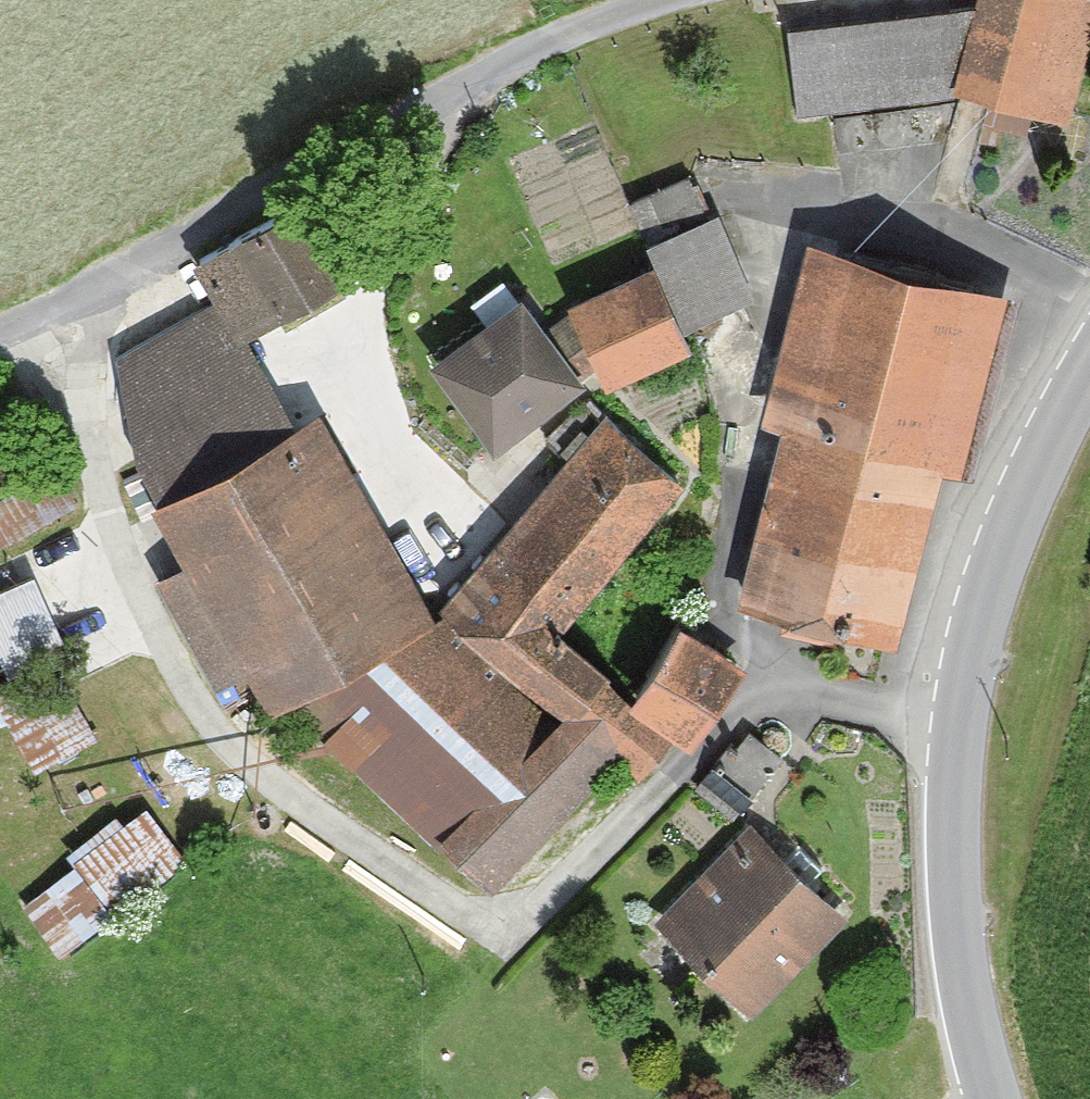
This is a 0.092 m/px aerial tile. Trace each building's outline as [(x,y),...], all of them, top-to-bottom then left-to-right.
[(969,10),(792,29),(801,110),(961,92),(1066,117),(1089,13),(1089,0),(971,0),(969,10)] [(688,347),(678,324),(752,292),(716,212),(706,216),(688,177),(630,202),(657,262),(569,301),(605,383),(688,347)] [(215,302),(233,336),(240,332),(355,271),(315,196),(193,261),(215,302)] [(895,638),(987,286),(810,240),(764,416),(785,421),(739,598),(895,638)] [(493,445),(583,380),(521,296),(432,361),(493,445)] [(233,336),(215,302),(114,349),(132,445),(161,495),(291,425),(240,332),(233,336)] [(161,495),(152,500),(188,560),(158,577),(211,684),(246,666),(266,708),(288,697),(428,614),(319,410),(291,425),(161,495)] [(555,626),(683,483),(606,414),(437,603),(514,672),(555,626)] [(0,484),(0,541),(2,545),(76,504),(49,457),(0,484)] [(0,588),(0,629),(10,659),(57,643),(34,576),(0,588)] [(428,614),(288,697),(432,840),(557,723),(507,680),(514,672),(437,603),(428,614)] [(615,753),(640,773),(671,734),(628,706),(633,699),(602,675),(608,667),(555,626),(514,672),(566,714),(615,753)] [(688,745),(740,665),(681,626),(633,699),(628,706),(671,734),(688,745)] [(460,856),(491,886),(615,753),(566,714),(557,723),(432,840),(455,862),(460,856)] [(732,743),(712,770),(742,793),(762,766),(732,743)] [(19,887),(59,942),(185,849),(144,794),(19,887)] [(753,1010),(847,917),(749,819),(655,913),(753,1010)]
